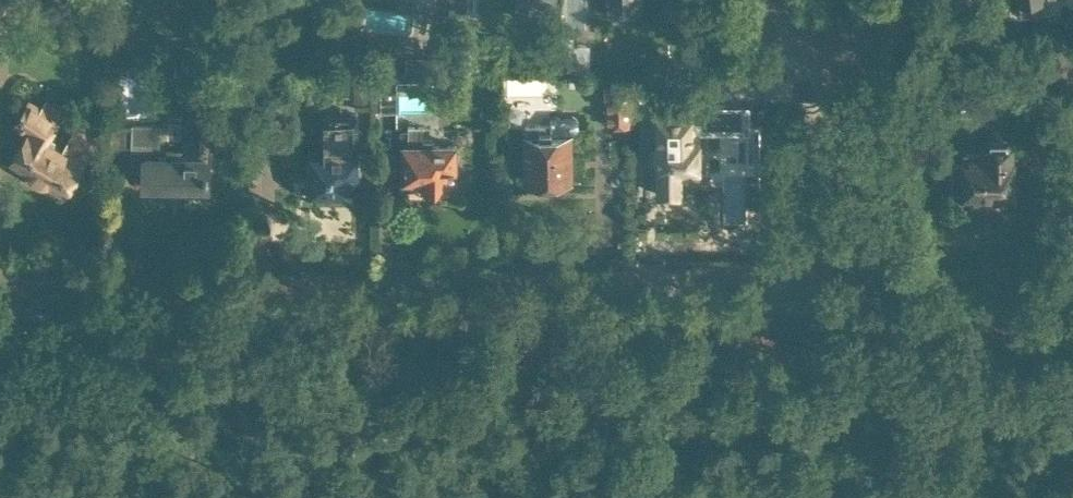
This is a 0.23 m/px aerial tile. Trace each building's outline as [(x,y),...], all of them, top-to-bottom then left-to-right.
[(448,19),(465,21),(468,0),(451,0),(448,19)] [(524,15),(553,20),(557,0),(527,0),(524,15)] [(1020,14),(1062,9),(1061,0),(1019,0),(1020,14)] [(701,13),(702,4),(681,3),(681,13),(701,13)] [(588,58),(558,58),(558,69),(588,69),(588,58)] [(397,76),(380,76),(381,111),(398,111),(397,76)] [(668,84),(640,84),(640,99),(668,99),(668,84)] [(606,124),(632,124),(631,85),(605,85),(606,124)] [(16,124),(27,131),(10,158),(64,191),(65,190),(69,193),(71,193),(72,193),(73,193),(75,192),(76,192),(77,191),(78,190),(78,188),(79,187),(78,185),(78,184),(78,183),(77,182),(76,181),(72,178),(94,142),(73,130),(63,147),(51,140),(53,136),(49,134),(63,110),(48,101),(43,108),(31,100),(16,124)] [(678,116),(657,116),(657,147),(657,177),(658,177),(658,193),(680,193),(680,175),(699,175),(699,166),(705,166),(705,142),(699,142),(699,132),(698,132),(698,128),(718,128),(719,175),(748,175),(748,110),(725,111),(725,105),(673,105),(673,107),(678,107),(678,116)] [(307,156),(305,158),(305,167),(307,170),(307,194),(332,194),(335,197),(342,197),(346,194),(352,194),(352,176),(357,176),(357,149),(359,147),(359,138),(357,136),(357,115),(322,114),(323,150),(307,150),(307,156)] [(570,177),(569,134),(573,133),(574,132),(577,130),(579,126),(579,123),(577,119),(574,116),(570,115),(551,115),(551,123),(526,123),(527,178),(531,178),(534,181),(542,180),(545,177),(552,177),(556,180),(563,180),(566,177),(570,177)] [(161,157),(162,124),(133,124),(132,169),(145,169),(145,185),(209,185),(210,157),(200,157),(200,147),(215,147),(215,116),(189,116),(190,158),(161,157)] [(402,145),(404,145),(404,178),(424,178),(424,187),(427,187),(429,194),(441,194),(443,187),(447,187),(446,183),(455,183),(455,162),(457,159),(457,151),(455,149),(455,144),(433,144),(433,139),(423,139),(423,125),(408,125),(408,131),(402,131),(402,145)] [(963,163),(954,163),(954,190),(964,190),(964,195),(1012,195),(1012,144),(986,144),(986,153),(963,153),(963,163)]
